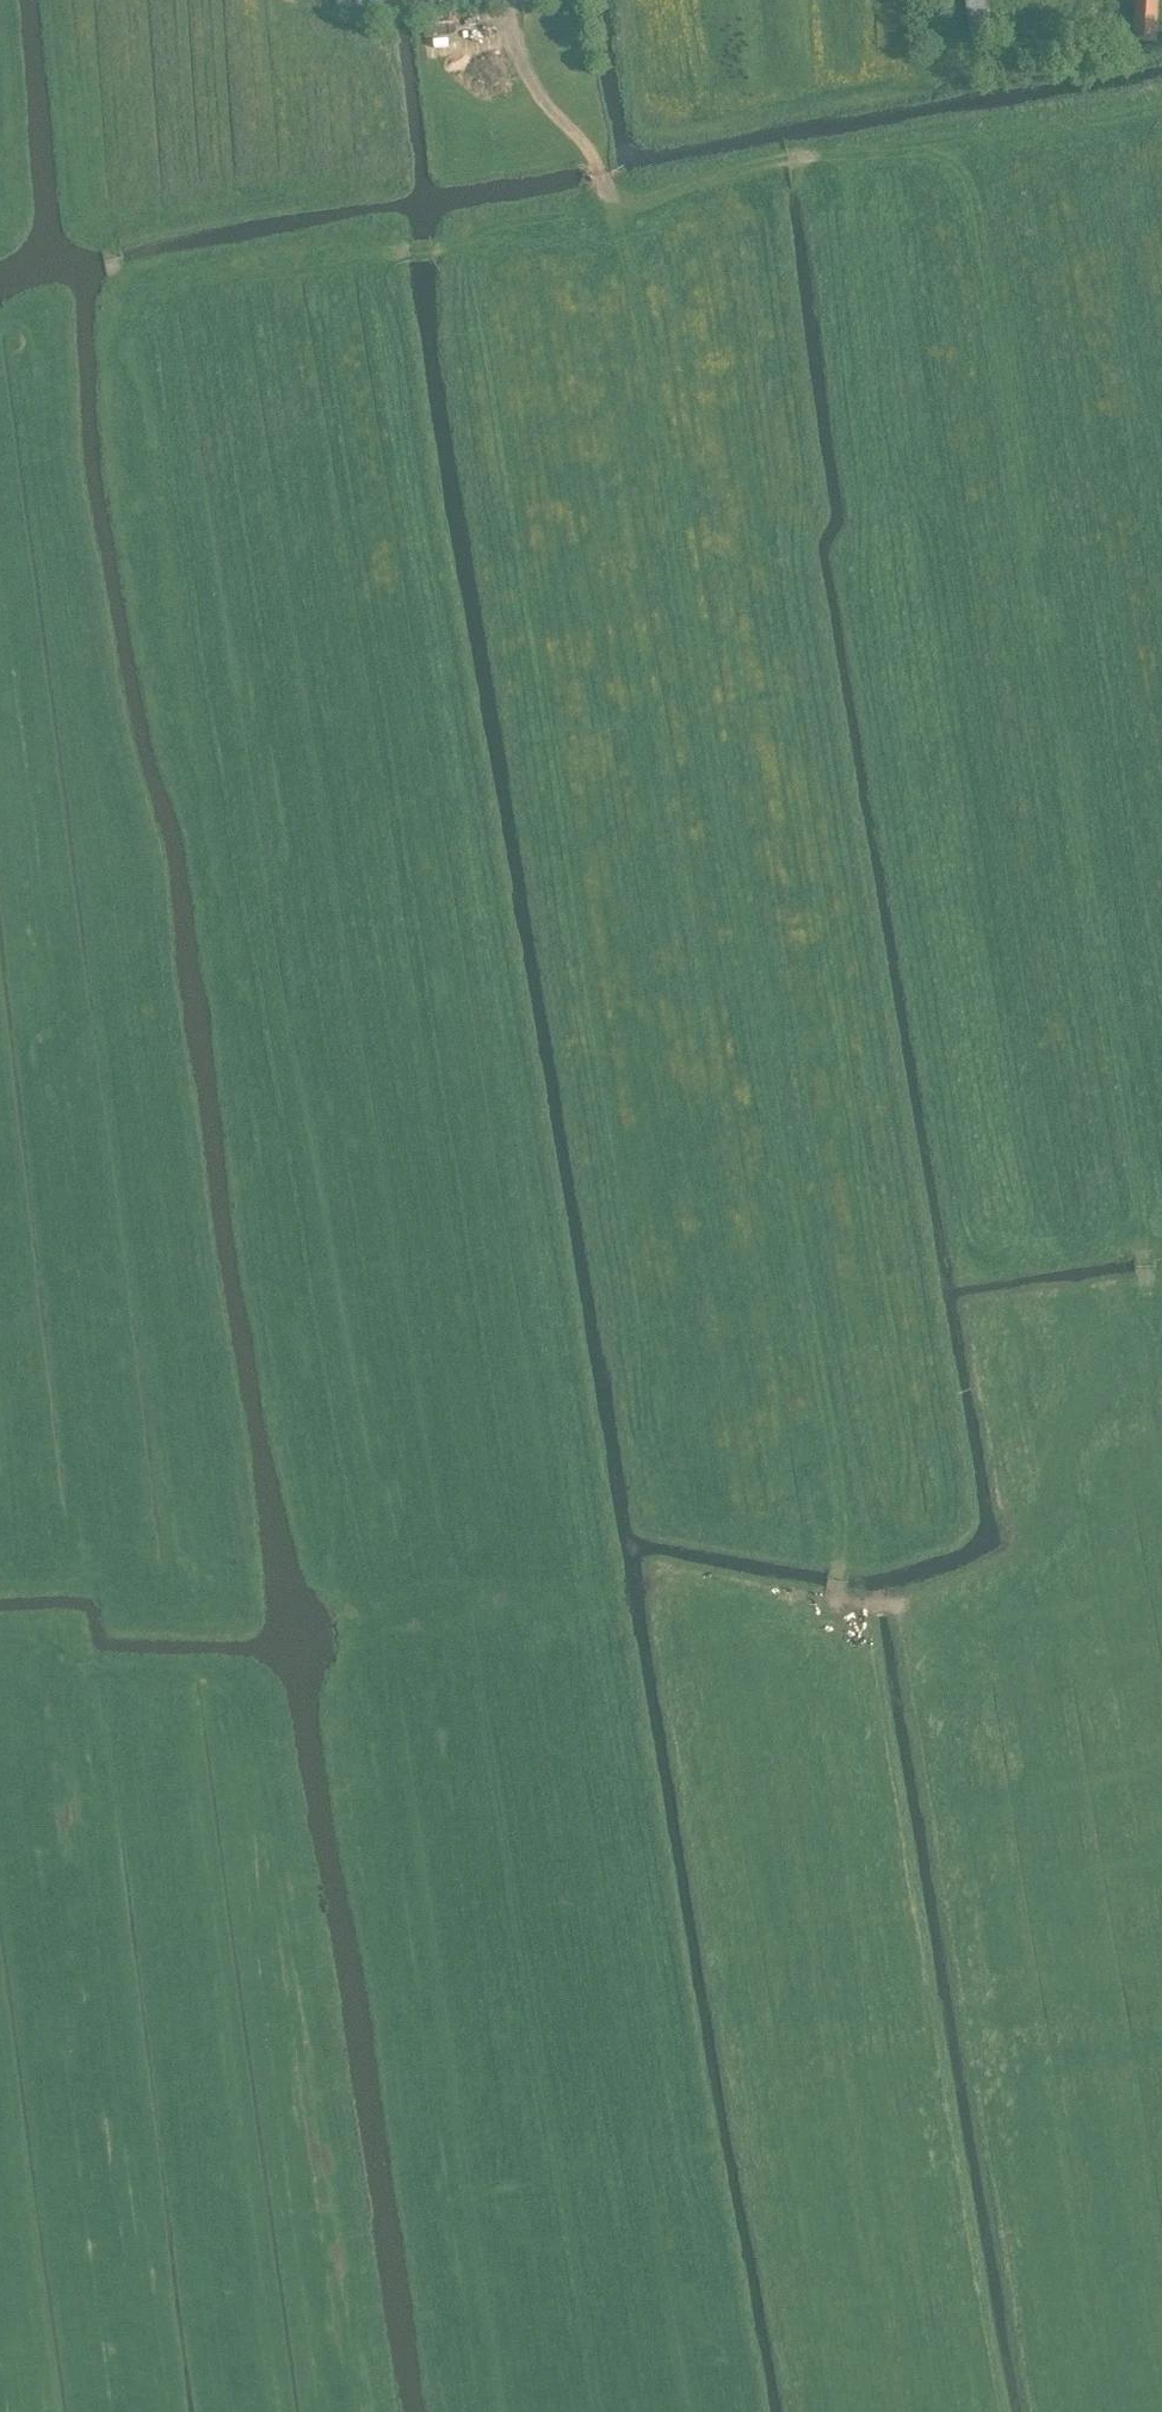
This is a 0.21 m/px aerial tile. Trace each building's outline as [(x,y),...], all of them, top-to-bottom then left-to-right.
[(966,0),(969,32),(989,30),(986,0),(971,0),(966,0)] [(1158,0),(1134,0),(1132,38),(1156,40),(1158,0)]
